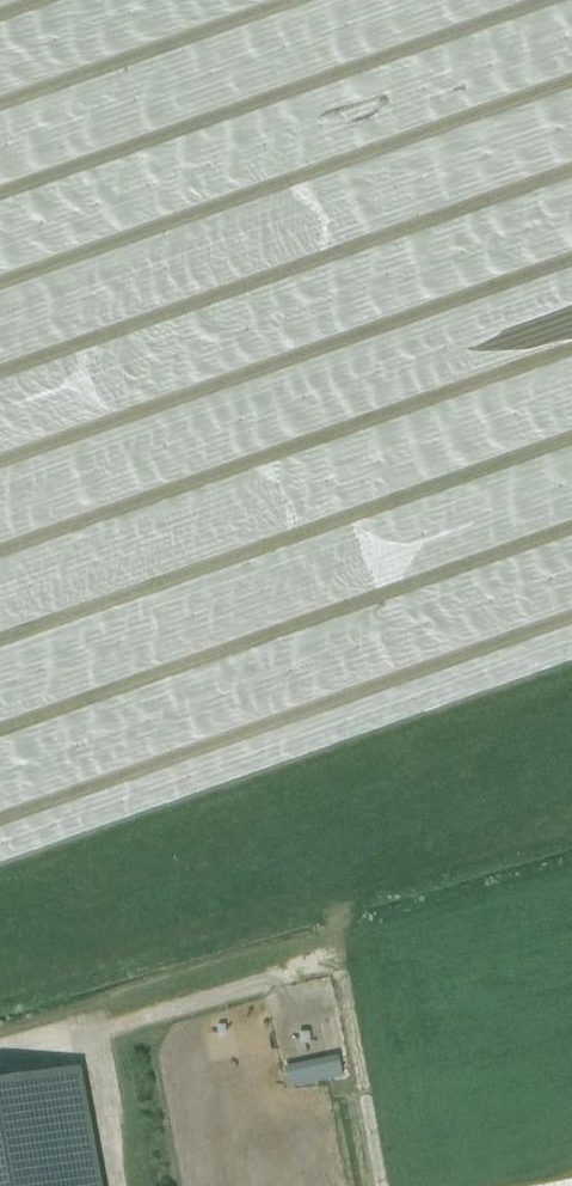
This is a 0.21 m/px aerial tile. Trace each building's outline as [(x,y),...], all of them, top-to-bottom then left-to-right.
[(324,1059),(282,1065),(285,1087),(327,1081),(324,1059)] [(76,1070),(0,1084),(0,1185),(97,1185),(76,1070)]
